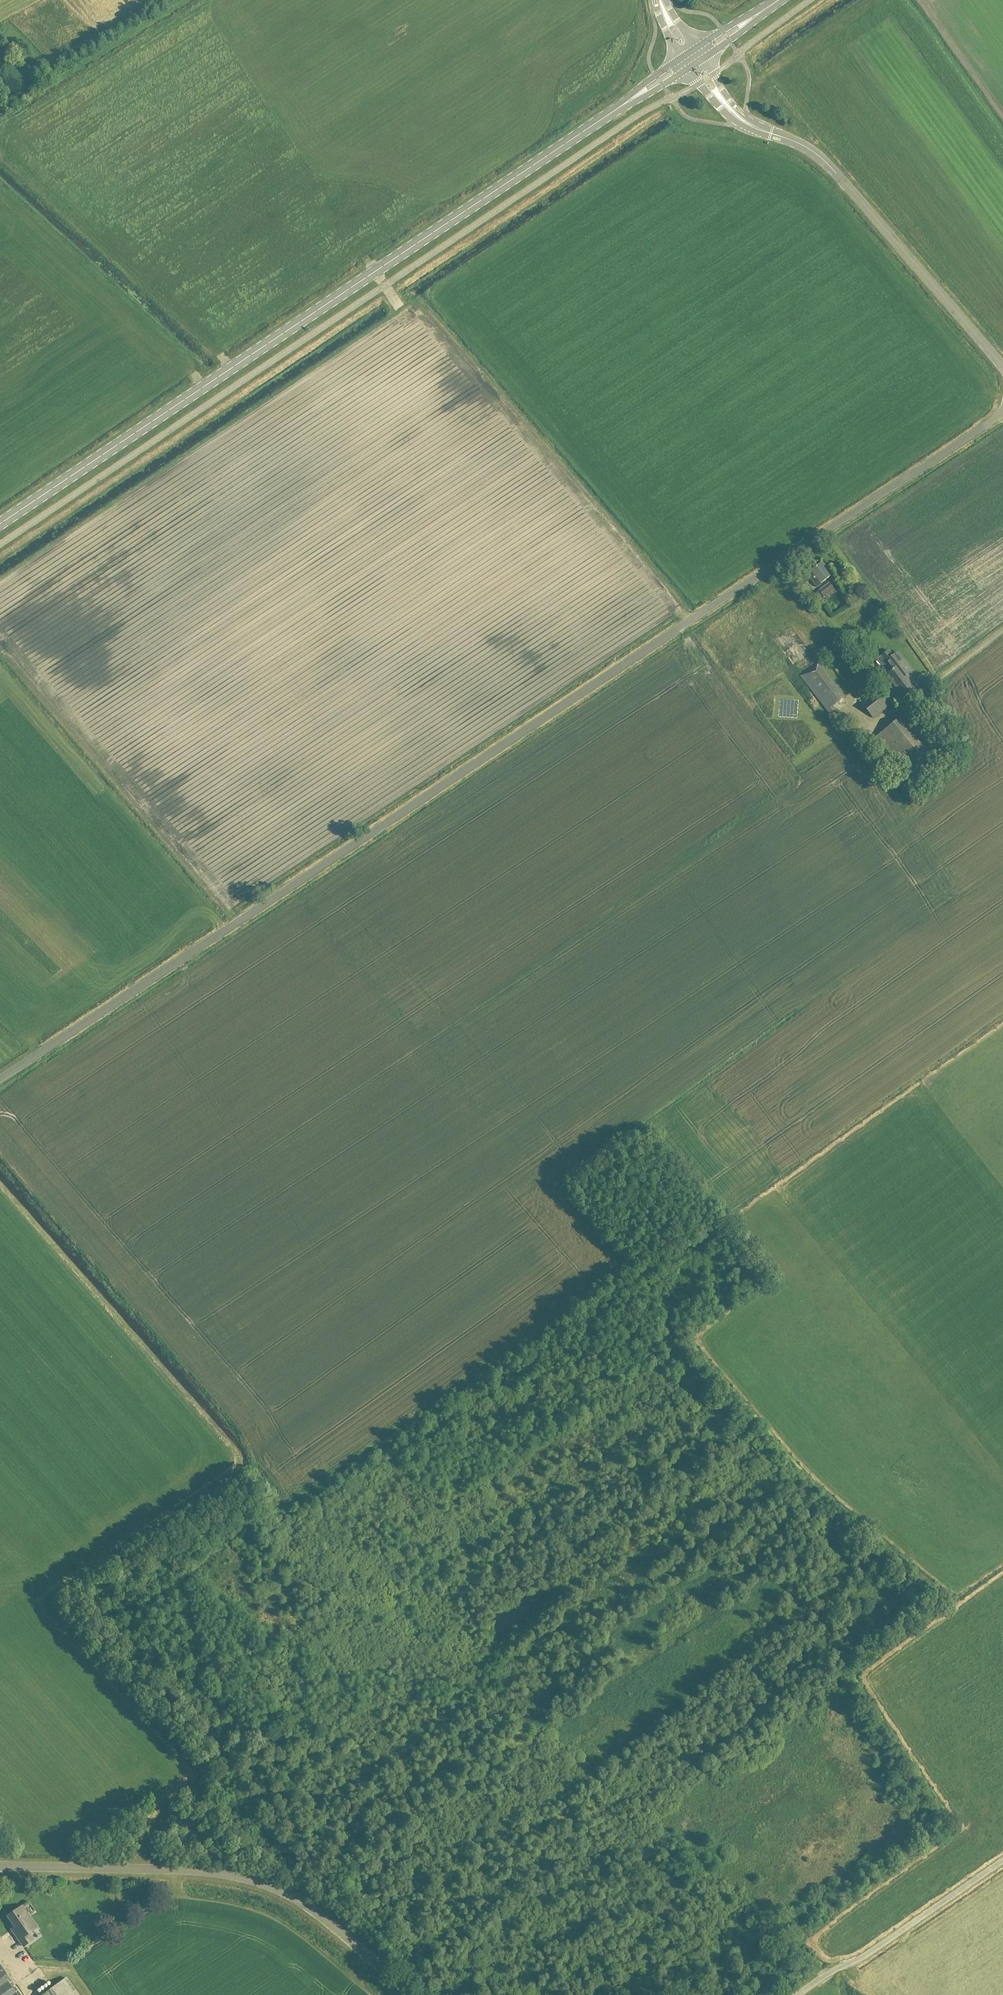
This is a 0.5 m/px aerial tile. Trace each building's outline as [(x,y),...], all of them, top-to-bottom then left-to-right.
[(821,583),(832,575),(823,562),(807,574),(817,588),(822,584),(821,583)] [(837,592),(839,591),(833,583),(831,584),(830,583),(815,594),(822,603),(826,600),(827,601),(837,593),(837,592)] [(889,651),(878,659),(885,669),(889,666),(891,669),(896,665),(900,668),(899,670),(896,673),(898,676),(899,675),(900,676),(905,672),(908,676),(913,672),(907,665),(898,653),(893,656),(889,651)] [(839,714),(832,706),(844,697),(819,662),(800,676),(833,718),(839,714)] [(903,698),(917,687),(905,672),(900,676),(899,675),(898,676),(896,673),(899,670),(900,668),(896,665),(891,669),(893,671),(886,675),(891,682),(883,688),(882,687),(861,703),(873,718),(895,702),(890,695),(897,690),(903,698)] [(866,676),(872,671),(866,665),(861,669),(866,676)] [(913,787),(949,758),(911,710),(875,739),(913,787)] [(29,1934),(37,1929),(21,1907),(7,1917),(17,1931),(14,1934),(23,1947),(33,1941),(29,1934)] [(0,1966),(0,1994),(20,1994),(0,1966)] [(43,1994),(78,1994),(66,1979),(43,1994)]
